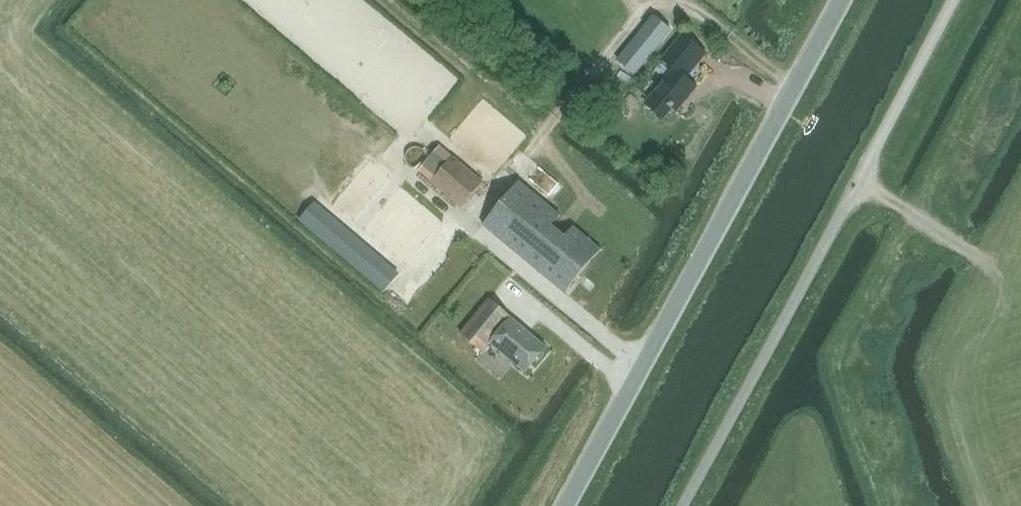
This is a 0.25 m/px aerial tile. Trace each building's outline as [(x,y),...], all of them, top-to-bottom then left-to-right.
[(684,37),(647,84),(658,93),(647,107),(664,121),(682,100),(685,103),(696,89),(685,80),(696,67),(693,64),(703,53),(684,37)] [(469,195),(491,170),(448,132),(426,157),(469,195)] [(429,160),(420,171),(433,182),(442,171),(429,160)] [(519,182),(484,224),(566,293),(601,251),(572,227),(566,234),(553,223),(559,216),(546,205),(519,182)] [(315,202),(299,220),(311,230),(372,282),(384,293),(400,274),(388,264),(380,273),(319,221),(327,212),(315,202)] [(414,255),(406,267),(422,278),(430,266),(414,255)] [(525,373),(546,348),(490,301),(462,334),(484,353),(491,344),(525,373)]
